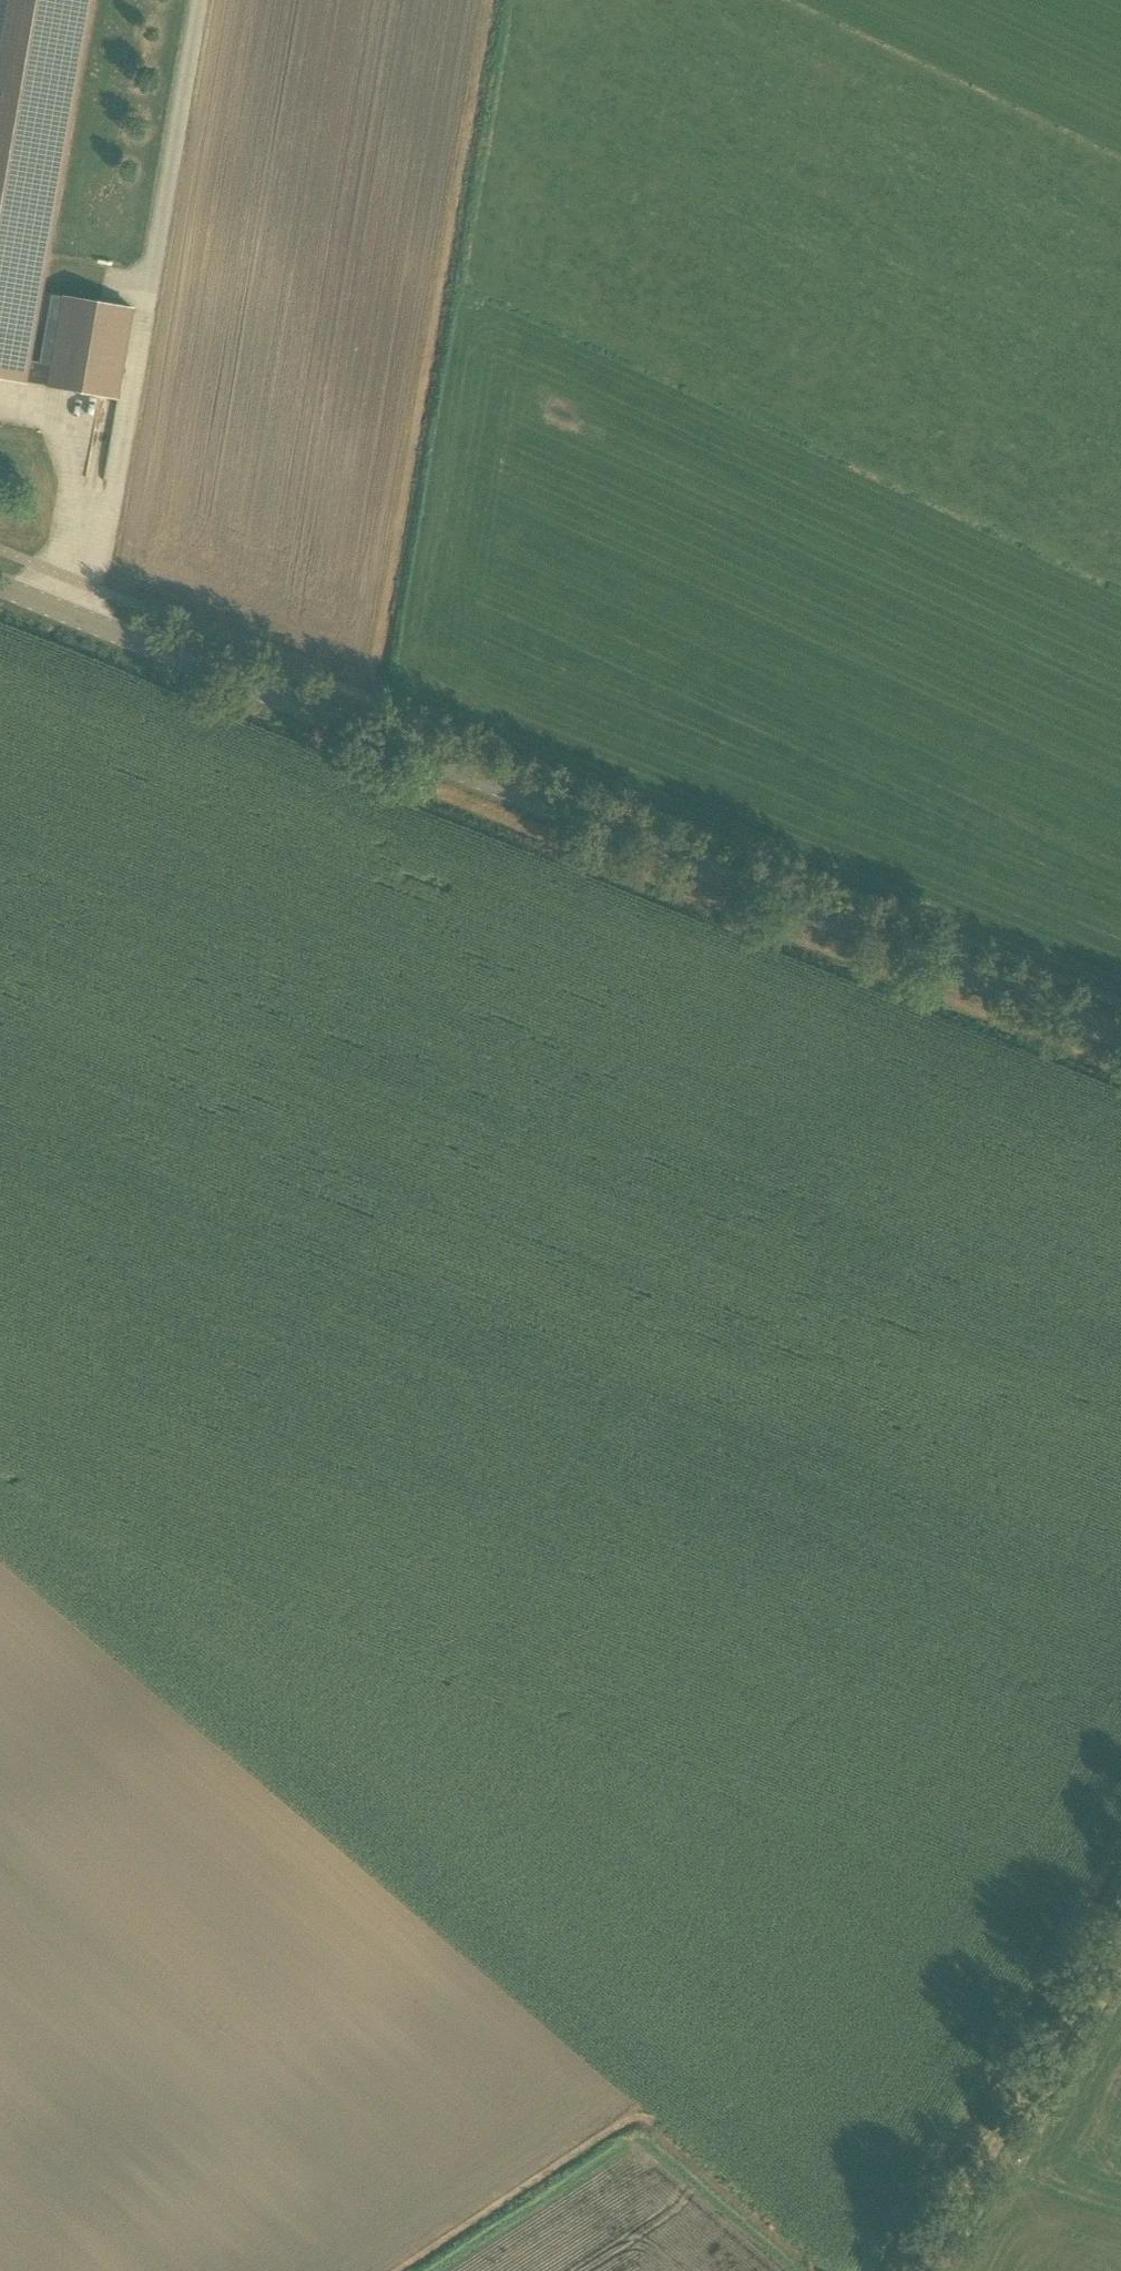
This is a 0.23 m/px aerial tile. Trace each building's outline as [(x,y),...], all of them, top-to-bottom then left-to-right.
[(119,399),(134,309),(53,294),(41,362),(31,360),(68,149),(94,0),(0,0),(0,378),(119,399)]
